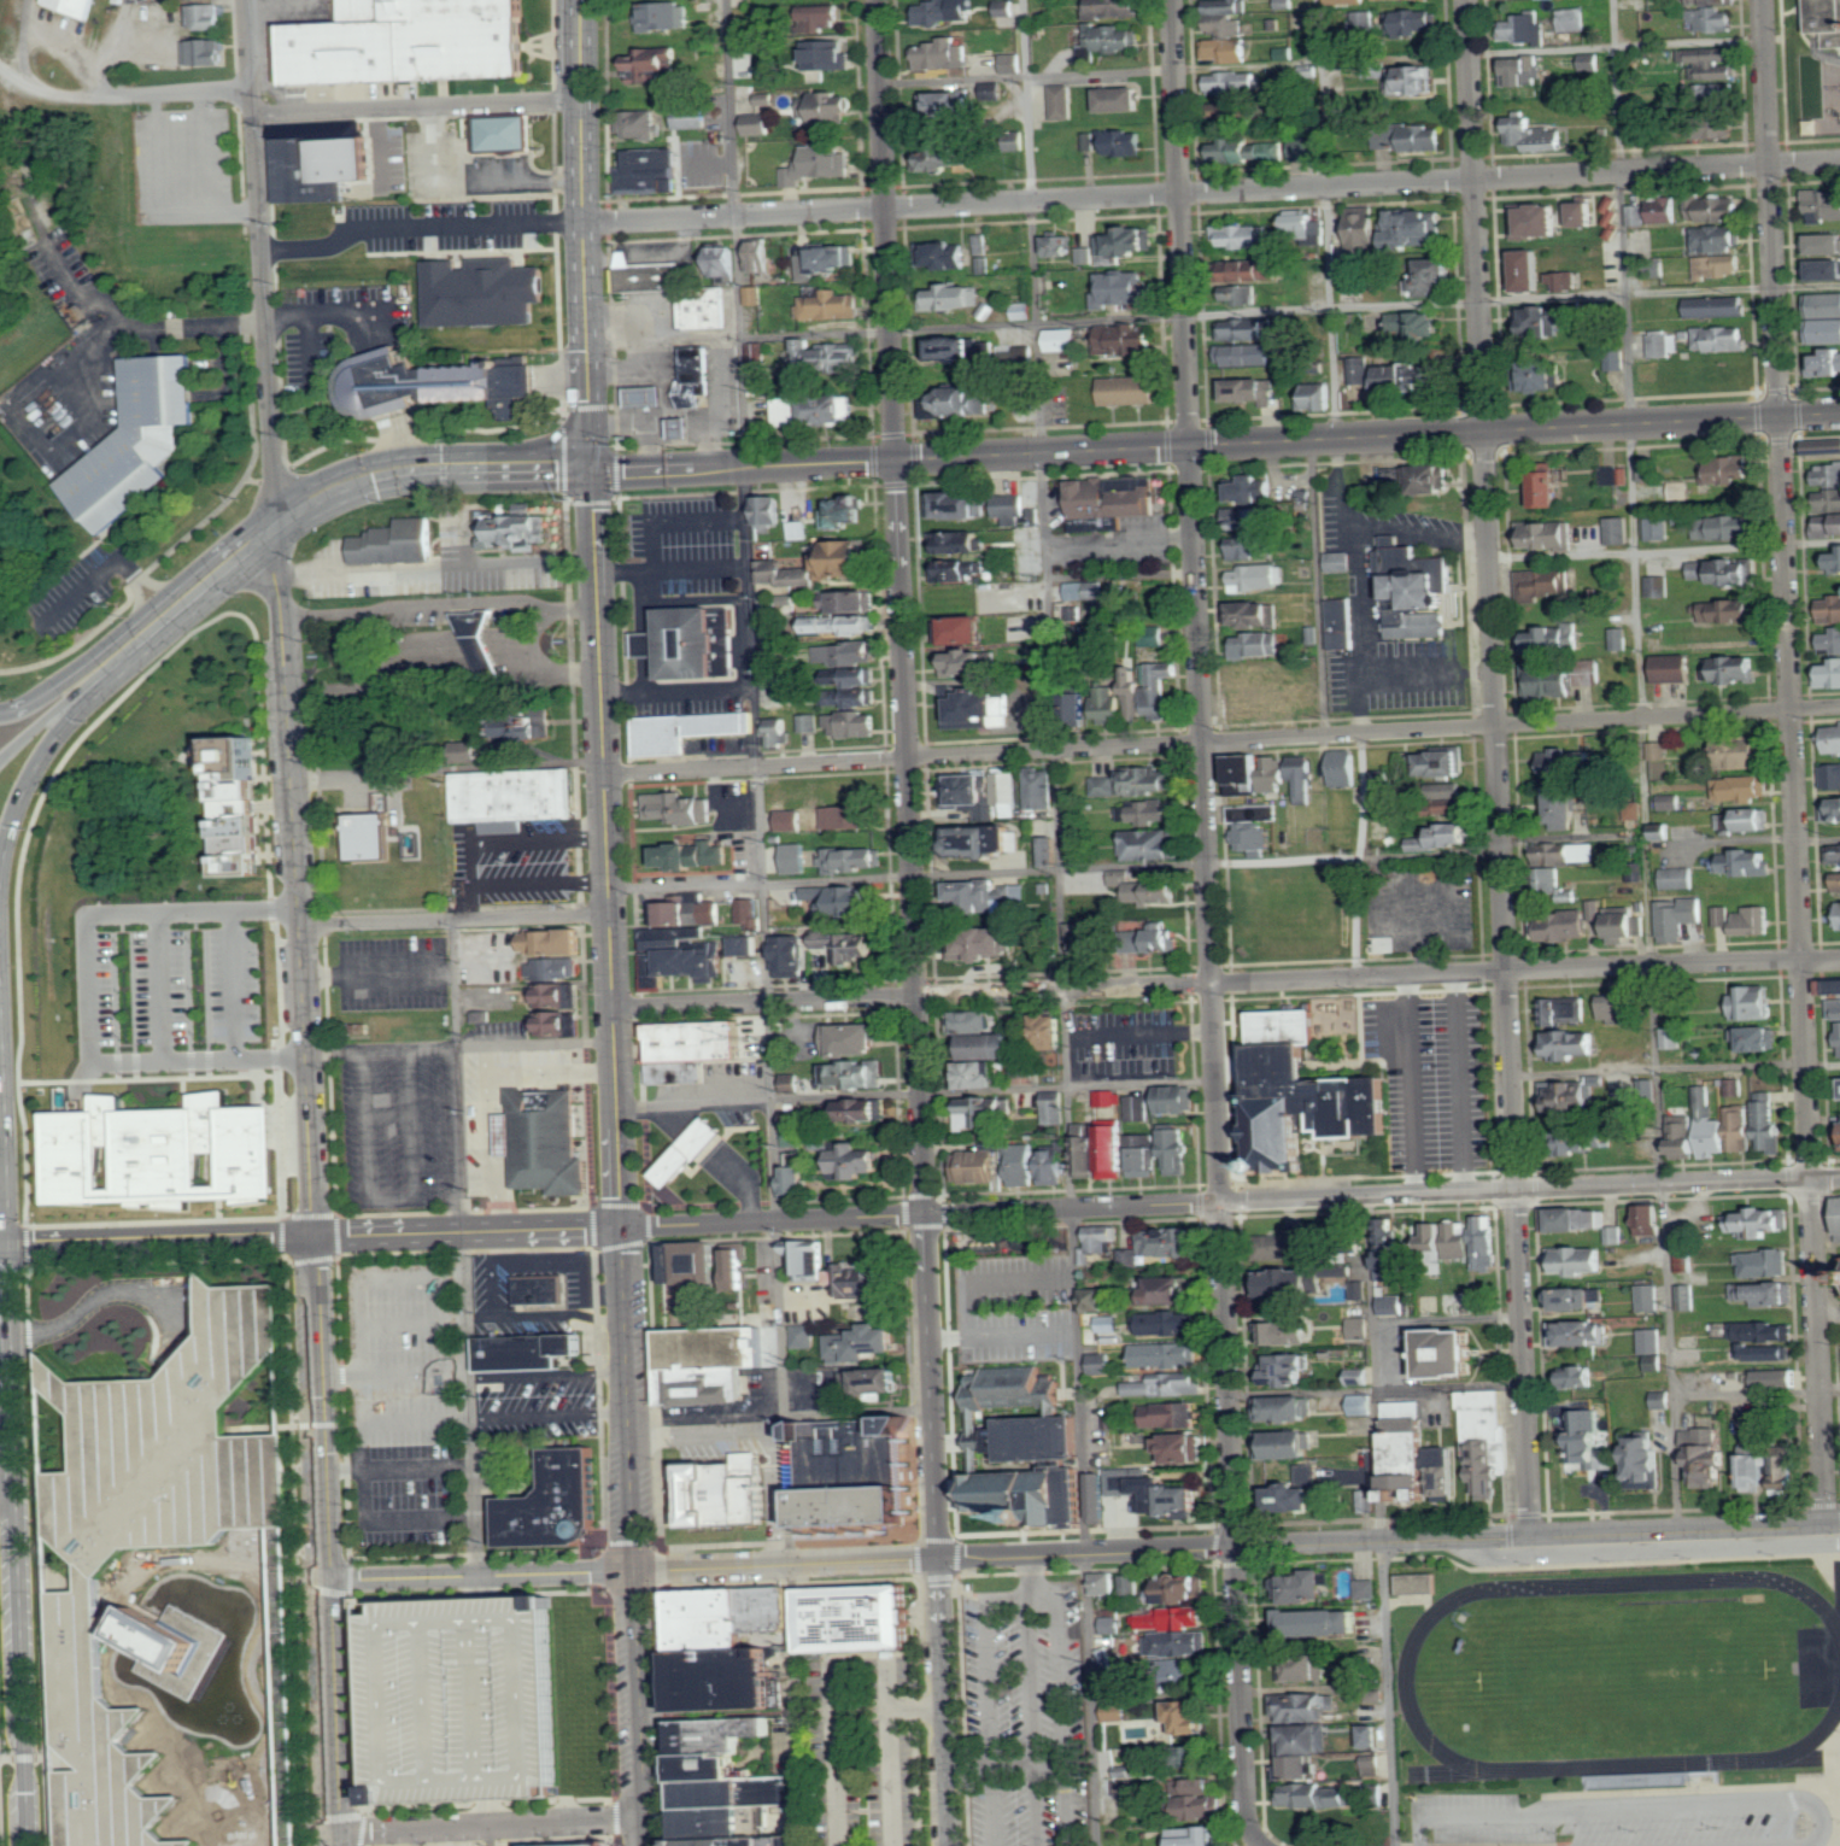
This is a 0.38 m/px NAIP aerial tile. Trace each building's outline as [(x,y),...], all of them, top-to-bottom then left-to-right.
[(100,19),(104,0),(46,0),(44,6),(100,19)] [(518,0),(339,0),(340,23),(280,25),(282,87),(521,77),(518,0)] [(973,19),(973,0),(918,0),(919,25),(944,24),(944,20),(973,19)] [(999,16),(1016,16),(1015,0),(999,0),(999,16)] [(1139,17),(1139,0),(1090,0),(1090,18),(1139,17)] [(1247,12),(1246,0),(1209,0),(1209,13),(1247,12)] [(1294,0),(1278,0),(1278,9),(1295,8),(1294,0)] [(1810,35),(1811,35),(1812,37),(1824,37),(1824,49),(1839,49),(1839,0),(1808,0),(1810,35)] [(641,30),(691,28),(691,2),(640,3),(641,30)] [(223,3),(190,5),(190,29),(224,28),(223,3)] [(804,30),(843,28),(842,5),(803,6),(804,30)] [(1700,21),(1700,32),(1737,30),(1736,10),(1726,11),(1725,7),(1691,8),(1692,22),(1700,21)] [(1588,30),(1587,8),(1561,9),(1562,31),(1588,30)] [(1388,9),(1388,32),(1439,32),(1440,10),(1388,9)] [(1375,10),(1357,11),(1357,31),(1376,31),(1375,10)] [(1541,13),(1517,14),(1518,21),(1500,21),(1501,42),(1538,41),(1538,45),(1548,45),(1547,22),(1542,22),(1541,13)] [(1211,21),(1212,33),(1220,33),(1220,39),(1206,40),(1206,58),(1222,58),(1222,63),(1253,61),(1252,37),(1247,37),(1246,20),(1211,21)] [(1089,45),(1081,45),(1082,62),(1096,61),(1095,52),(1142,50),(1141,24),(1088,26),(1089,45)] [(919,68),(970,68),(970,44),(959,44),(958,36),(941,36),(941,43),(919,44),(919,68)] [(184,40),(185,66),(227,64),(226,39),(184,40)] [(809,69),(851,68),(850,39),(808,40),(809,69)] [(1739,59),(1739,46),(1681,49),(1682,62),(1739,59)] [(681,47),(638,48),(638,61),(631,61),(631,83),(668,83),(667,70),(676,70),(676,59),(681,59),(681,47)] [(1295,59),(1295,47),(1276,47),(1276,60),(1295,59)] [(1002,53),(1003,73),(1023,72),(1022,52),(1002,53)] [(1601,71),(1601,53),(1581,53),(1581,71),(1601,71)] [(1504,57),(1505,85),(1543,84),(1542,56),(1504,57)] [(1739,63),(1696,61),(1695,78),(1738,79),(1739,63)] [(1406,65),(1406,71),(1391,72),(1392,94),(1440,92),(1438,63),(1406,65)] [(1259,72),(1208,72),(1208,93),(1259,92),(1259,72)] [(1076,118),(1075,84),(1055,85),(1056,119),(1076,118)] [(1721,90),(1721,84),(1712,84),(1711,94),(1738,94),(1738,90),(1721,90)] [(1102,87),(1103,110),(1145,108),(1144,86),(1102,87)] [(975,101),(965,101),(965,91),(922,93),(923,113),(933,113),(934,119),(976,117),(975,101)] [(802,94),(803,117),(813,117),(813,124),(854,123),(853,92),(802,94)] [(758,105),(774,104),(774,94),(758,95),(758,105)] [(1251,102),(1218,103),(1218,122),(1252,121),(1251,102)] [(678,108),(679,129),(711,128),(710,107),(678,108)] [(659,136),(658,110),(621,111),(622,137),(659,136)] [(474,151),(473,115),(527,112),(529,150),(474,151)] [(749,135),(772,135),(771,113),(748,114),(749,135)] [(1336,130),(1358,130),(1359,114),(1337,113),(1336,130)] [(1526,150),(1566,150),(1566,128),(1536,129),(1536,113),(1517,113),(1517,117),(1507,117),(1508,144),(1526,144),(1526,150)] [(1692,115),(1692,138),(1732,137),(1731,114),(1692,115)] [(268,204),(264,124),(404,118),(408,195),(346,198),(342,200),(268,204)] [(1432,124),(1376,126),(1376,148),(1406,147),(1406,152),(1446,150),(1445,128),(1432,128),(1432,124)] [(1146,155),(1145,129),(1100,130),(1100,144),(1108,144),(1108,156),(1146,155)] [(619,193),(616,165),(625,164),(623,151),(667,147),(666,137),(678,136),(681,188),(619,193)] [(1320,159),(1320,137),(1294,137),(1293,158),(1320,159)] [(1211,161),(1285,161),(1285,138),(1221,138),(1221,144),(1212,144),(1211,161)] [(852,175),(851,146),(828,147),(827,142),(806,143),(807,160),(798,161),(798,167),(784,167),(785,186),(803,185),(802,177),(852,175)] [(924,146),(925,170),(953,169),(953,165),(971,164),(970,145),(924,146)] [(1827,222),(1827,218),(1839,218),(1839,191),(1807,191),(1807,212),(1813,212),(1813,222),(1827,222)] [(1619,199),(1610,194),(1602,209),(1608,212),(1604,222),(1611,224),(1605,235),(1613,240),(1622,224),(1613,221),(1619,210),(1616,207),(1619,199)] [(1744,218),(1744,195),(1690,197),(1690,221),(1744,218)] [(1681,221),(1680,197),(1653,198),(1653,222),(1681,221)] [(1577,225),(1598,224),(1598,200),(1576,200),(1577,225)] [(1563,236),(1563,203),(1518,203),(1519,228),(1516,229),(1516,236),(1563,236)] [(1628,225),(1646,224),(1645,204),(1628,205),(1628,225)] [(1317,228),(1317,207),(1289,210),(1289,229),(1317,228)] [(1381,253),(1379,209),(1352,209),(1353,253),(1381,253)] [(1442,245),(1441,209),(1394,210),(1394,229),(1384,229),(1385,246),(1442,245)] [(1217,245),(1281,245),(1281,229),(1264,229),(1264,223),(1217,223),(1217,245)] [(1124,264),(1123,253),(1155,251),(1153,224),(1121,225),(1123,233),(1098,234),(1100,265),(1124,264)] [(1744,250),(1744,225),(1698,227),(1698,251),(1744,250)] [(1050,256),(1074,254),(1074,233),(1049,234),(1050,256)] [(1806,234),(1806,253),(1839,252),(1839,233),(1806,234)] [(988,234),(975,234),(977,253),(989,253),(988,234)] [(772,240),(749,239),(749,270),(770,271),(772,240)] [(959,241),(920,241),(920,264),(939,264),(940,269),(971,268),(971,244),(960,244),(959,241)] [(799,253),(801,281),(816,280),(816,269),(856,268),(855,244),(814,245),(814,253),(799,253)] [(736,245),(708,246),(709,275),(716,275),(717,285),(737,285),(736,245)] [(1079,264),(1095,264),(1094,246),(1078,247),(1079,264)] [(1522,291),(1546,291),(1545,248),(1520,248),(1522,291)] [(615,291),(614,265),(616,251),(625,251),(629,264),(679,262),(679,287),(615,291)] [(1697,256),(1698,276),(1745,275),(1744,253),(1697,256)] [(990,272),(990,256),(979,256),(979,274),(990,272)] [(1455,257),(1420,258),(1420,275),(1406,275),(1406,294),(1451,293),(1451,277),(1455,277),(1455,257)] [(532,322),(531,303),(543,303),(543,269),(518,270),(517,258),(468,259),(469,269),(456,270),(456,262),(424,263),(427,326),(532,322)] [(1279,260),(1227,259),(1226,280),(1279,281),(1279,260)] [(1805,260),(1806,280),(1839,278),(1839,259),(1805,260)] [(1109,303),(1152,301),(1150,271),(1100,272),(1101,291),(1095,291),(1096,309),(1109,309),(1109,303)] [(1558,291),(1580,291),(1578,271),(1551,271),(1551,283),(1557,282),(1558,291)] [(979,282),(942,283),(942,289),(926,289),(927,309),(979,307),(979,282)] [(1229,285),(1230,305),(1259,304),(1259,283),(1229,285)] [(762,286),(746,286),(748,304),(763,304),(762,286)] [(861,317),(861,293),(842,294),(842,287),(809,288),(810,295),(801,297),(802,320),(861,317)] [(680,328),(678,291),(720,288),(722,326),(680,328)] [(1839,316),(1839,292),(1807,293),(1807,317),(1839,316)] [(1689,297),(1689,317),(1747,316),(1747,295),(1689,297)] [(1032,301),(1014,303),(1015,320),(1033,318),(1032,301)] [(1518,334),(1557,335),(1558,323),(1570,324),(1570,307),(1519,305),(1518,334)] [(1394,335),(1445,333),(1443,310),(1393,312),(1394,335)] [(1221,340),(1277,338),(1277,317),(1221,318),(1221,340)] [(1811,341),(1839,341),(1839,318),(1811,317),(1811,341)] [(1102,354),(1155,353),(1154,323),(1101,324),(1102,354)] [(1697,326),(1697,350),(1747,350),(1748,326),(1697,326)] [(1078,350),(1078,329),(1045,329),(1045,351),(1078,350)] [(1652,334),(1652,354),(1681,354),(1680,333),(1652,334)] [(996,341),(978,341),(978,335),(937,336),(937,357),(978,357),(978,362),(997,361),(996,341)] [(861,344),(814,344),(814,338),(799,338),(799,368),(861,368),(861,344)] [(767,342),(749,342),(749,364),(767,364),(767,342)] [(1276,363),(1274,342),(1219,345),(1219,365),(1276,363)] [(391,346),(398,365),(409,362),(411,370),(479,369),(479,362),(494,362),(494,356),(526,356),(526,364),(532,364),(533,397),(516,397),(516,418),(496,420),(496,408),(488,408),(488,400),(426,402),(369,418),(356,418),(346,414),(336,404),(333,393),(333,380),(339,367),(347,359),(391,346)] [(712,384),(711,346),(682,347),(684,409),(704,408),(704,384),(712,384)] [(1608,369),(1627,369),(1627,348),(1608,348),(1608,369)] [(1839,373),(1839,348),(1830,348),(1830,352),(1811,353),(1812,375),(1839,373)] [(99,533),(57,486),(123,427),(119,358),(187,356),(191,422),(175,423),(176,449),(156,467),(164,475),(99,533)] [(1350,357),(1352,383),(1370,383),(1369,356),(1350,357)] [(1561,389),(1560,358),(1527,359),(1527,391),(1561,389)] [(1446,362),(1382,365),(1383,389),(1447,386),(1446,362)] [(1156,403),(1155,375),(1101,376),(1102,404),(1156,403)] [(1260,399),(1260,405),(1274,405),(1274,377),(1221,379),(1223,399),(1260,399)] [(1299,410),(1332,409),(1331,381),(1305,382),(1305,391),(1297,391),(1299,410)] [(633,387),(633,406),(668,405),(667,386),(633,387)] [(925,416),(978,415),(977,387),(924,387),(925,416)] [(773,398),(774,424),(855,421),(854,394),(773,398)] [(676,439),(696,436),(693,417),(674,419),(676,439)] [(1810,438),(1811,455),(1839,454),(1839,436),(1810,438)] [(1703,458),(1704,484),(1739,483),(1739,478),(1752,478),(1751,457),(1703,458)] [(1659,459),(1640,459),(1640,481),(1659,480),(1659,459)] [(1821,464),(1822,488),(1839,487),(1839,463),(1821,464)] [(1449,488),(1448,464),(1387,467),(1388,490),(1449,488)] [(1605,485),(1631,484),(1631,466),(1605,467),(1605,485)] [(1074,476),(1158,470),(1160,511),(1078,516),(1074,476)] [(1564,506),(1563,470),(1539,470),(1539,483),(1529,483),(1530,496),(1539,495),(1539,507),(1564,506)] [(1233,482),(1249,482),(1249,474),(1266,474),(1266,487),(1278,486),(1279,503),(1235,503),(1233,482)] [(1671,482),(1671,499),(1691,499),(1691,482),(1671,482)] [(1839,509),(1839,490),(1820,490),(1821,510),(1839,509)] [(983,492),(930,493),(930,518),(983,517),(983,492)] [(1003,526),(1024,526),(1024,525),(1041,525),(1041,508),(1027,508),(1027,493),(996,494),(996,517),(1003,517),(1003,526)] [(761,526),(785,525),(784,494),(760,496),(761,526)] [(826,529),(854,528),(854,522),(867,522),(866,496),(831,497),(831,509),(825,509),(826,529)] [(484,541),(482,515),(502,514),(502,505),(529,504),(531,518),(544,517),(545,539),(523,547),(499,549),(499,541),(484,541)] [(1235,510),(1281,509),(1282,531),(1235,532),(1235,510)] [(1839,535),(1839,513),(1816,514),(1817,536),(1839,535)] [(428,558),(427,516),(394,517),(394,527),(371,528),(371,531),(365,531),(365,537),(348,537),(348,562),(428,558)] [(1669,516),(1646,519),(1649,542),(1672,539),(1669,516)] [(1696,539),(1753,540),(1753,517),(1697,516),(1696,539)] [(1632,544),(1631,517),(1610,517),(1611,545),(1632,544)] [(790,538),(808,539),(808,521),(790,521),(790,538)] [(1577,547),(1576,522),(1526,524),(1526,549),(1577,547)] [(932,553),(984,551),(983,531),(932,532),(932,553)] [(1387,534),(1388,637),(1447,635),(1446,570),(1423,570),(1423,545),(1402,546),(1402,534),(1387,534)] [(1231,537),(1274,535),(1276,559),(1231,561),(1231,537)] [(872,538),(831,539),(831,552),(819,553),(820,576),(873,575),(872,538)] [(1325,552),(1353,551),(1354,572),(1326,573),(1325,552)] [(1829,554),(1829,571),(1839,570),(1839,554),(1829,554)] [(933,559),(933,582),(969,581),(969,574),(984,573),(984,558),(933,559)] [(761,585),(815,584),(814,568),(785,568),(785,559),(760,559),(761,585)] [(1693,579),(1713,579),(1713,584),(1757,584),(1757,560),(1693,560),(1693,579)] [(1233,570),(1244,570),(1244,565),(1281,565),(1281,592),(1233,593),(1233,570)] [(1520,597),(1572,595),(1571,570),(1520,571),(1520,597)] [(1671,576),(1650,576),(1650,597),(1671,597),(1671,576)] [(1066,582),(1067,599),(1104,598),(1104,581),(1066,582)] [(833,599),(824,599),(824,608),(834,608),(834,613),(877,611),(875,590),(833,591),(833,599)] [(796,610),(795,595),(785,595),(785,610),(796,610)] [(1839,622),(1839,595),(1833,595),(1833,599),(1821,600),(1822,623),(1839,622)] [(1328,599),(1355,597),(1358,649),(1330,650),(1328,599)] [(1281,625),(1279,600),(1226,603),(1227,627),(1281,625)] [(1706,623),(1759,621),(1758,600),(1705,602),(1706,623)] [(731,674),(729,605),(652,606),(654,632),(631,632),(632,655),(656,654),(657,676),(731,674)] [(504,681),(480,634),(490,609),(450,611),(482,681),(504,681)] [(1070,622),(1082,620),(1080,609),(1068,610),(1070,622)] [(808,617),(808,632),(845,631),(845,634),(875,633),(875,615),(808,617)] [(950,644),(988,643),(986,615),(949,616),(950,644)] [(763,641),(779,641),(778,622),(763,623),(763,641)] [(1166,645),(1165,625),(1143,626),(1143,646),(1166,645)] [(1523,651),(1561,650),(1561,625),(1538,626),(1538,632),(1523,632),(1523,651)] [(1307,627),(1317,627),(1317,647),(1307,647),(1307,627)] [(1629,650),(1629,628),(1612,628),(1612,650),(1629,650)] [(1833,629),(1833,634),(1823,634),(1824,654),(1839,654),(1839,629),(1833,629)] [(1282,655),(1282,632),(1231,633),(1232,657),(1282,655)] [(878,663),(877,641),(815,645),(816,666),(878,663)] [(989,673),(988,649),(945,651),(947,675),(989,673)] [(1528,699),(1576,696),(1575,685),(1602,684),(1600,654),(1577,655),(1578,664),(1526,667),(1528,699)] [(1694,681),(1693,654),(1658,656),(1659,682),(1694,681)] [(1762,681),(1761,655),(1708,657),(1709,683),(1762,681)] [(1836,666),(1817,666),(1817,687),(1839,687),(1839,658),(1836,658),(1836,666)] [(1149,663),(1180,662),(1182,676),(1168,676),(1170,698),(1179,697),(1179,713),(1150,714),(1149,663)] [(849,686),(877,685),(877,668),(848,668),(849,686)] [(1124,668),(1144,668),(1144,719),(1124,719),(1124,668)] [(1120,685),(1095,685),(1096,722),(1121,722),(1120,685)] [(948,728),(1012,726),(1012,715),(1016,715),(1015,693),(988,695),(988,687),(966,688),(966,697),(947,698),(948,728)] [(830,707),(878,705),(877,688),(828,690),(830,707)] [(1089,692),(1067,692),(1067,721),(1090,720),(1089,692)] [(506,743),(530,743),(530,737),(555,737),(555,710),(506,710),(506,743)] [(632,755),(629,716),(750,710),(751,731),(681,734),(682,752),(632,755)] [(828,737),(879,736),(878,711),(827,713),(828,737)] [(818,714),(799,714),(799,732),(819,731),(818,714)] [(792,745),(791,717),(762,719),(762,736),(772,734),(772,746),(792,745)] [(1839,753),(1839,726),(1825,726),(1825,753),(1839,753)] [(212,875),(253,873),(247,733),(206,736),(212,875)] [(1767,767),(1766,736),(1722,738),(1723,769),(1767,767)] [(456,763),(480,763),(480,742),(456,742),(456,763)] [(1581,748),(1544,749),(1545,775),(1582,774),(1581,748)] [(1468,750),(1423,752),(1424,777),(1469,776),(1468,750)] [(1335,787),(1359,786),(1357,751),(1329,752),(1330,767),(1334,767),(1335,787)] [(1228,755),(1228,776),(1232,776),(1232,796),(1250,796),(1250,784),(1262,784),(1262,792),(1287,792),(1286,756),(1264,757),(1264,754),(1228,755)] [(1298,780),(1298,804),(1314,804),(1313,756),(1291,756),(1291,780),(1298,780)] [(1823,764),(1823,790),(1839,789),(1839,764),(1823,764)] [(450,772),(452,822),(570,816),(568,766),(450,772)] [(1029,810),(1056,810),(1055,771),(1041,771),(1041,767),(1028,768),(1029,810)] [(1176,767),(1119,769),(1119,796),(1177,794),(1176,767)] [(1391,781),(1391,770),(1376,770),(1376,781),(1391,781)] [(993,773),(994,804),(1019,803),(1018,772),(993,773)] [(990,806),(989,774),(947,775),(948,807),(990,806)] [(1718,778),(1719,802),(1760,800),(1760,795),(1770,795),(1769,776),(1718,778)] [(1117,796),(1117,777),(1092,777),(1093,796),(1117,796)] [(1465,783),(1440,784),(1441,814),(1466,813),(1465,783)] [(1580,787),(1554,787),(1555,830),(1581,829),(1580,787)] [(714,797),(686,798),(686,792),(647,793),(647,819),(672,817),(672,825),(715,824),(714,797)] [(1682,794),(1661,795),(1661,811),(1683,810),(1682,794)] [(1839,822),(1839,798),(1826,799),(1826,822),(1839,822)] [(1170,820),(1169,800),(1130,801),(1131,808),(1121,808),(1122,822),(1141,821),(1141,826),(1157,825),(1157,821),(1170,820)] [(1627,802),(1627,820),(1643,819),(1643,802),(1627,802)] [(825,828),(875,827),(874,805),(824,807),(825,828)] [(1278,807),(1232,806),(1232,822),(1259,822),(1259,819),(1278,819),(1278,807)] [(780,831),(804,831),(803,810),(780,810),(780,831)] [(1718,832),(1774,830),(1773,810),(1717,812),(1718,832)] [(346,858),(344,813),(386,811),(387,856),(346,858)] [(1242,850),(1258,851),(1258,856),(1269,856),(1270,823),(1241,822),(1241,840),(1242,840),(1242,850)] [(1411,849),(1479,846),(1478,823),(1431,825),(1432,836),(1411,837),(1411,849)] [(999,852),(1018,851),(1017,825),(955,826),(956,857),(999,856),(999,852)] [(1125,861),(1180,859),(1179,829),(1124,831),(1125,861)] [(1044,837),(1044,867),(1058,867),(1059,837),(1044,837)] [(728,866),(728,845),(717,845),(717,842),(661,844),(662,866),(678,866),(678,867),(728,866)] [(785,844),(785,873),(808,873),(808,843),(785,844)] [(1597,864),(1596,843),(1539,844),(1540,865),(1597,864)] [(1831,844),(1832,866),(1839,866),(1839,844),(1831,844)] [(825,875),(844,874),(844,869),(886,868),(885,848),(824,850),(825,875)] [(1776,874),(1776,850),(1719,851),(1720,875),(1776,874)] [(1622,879),(1621,866),(1608,867),(1609,881),(1622,879)] [(1695,867),(1663,869),(1664,889),(1696,888),(1695,867)] [(1541,893),(1562,894),(1562,869),(1541,868),(1541,893)] [(1182,904),(1182,880),(1132,881),(1132,870),(1112,870),(1112,887),(1125,887),(1126,904),(1182,904)] [(1027,884),(1002,885),(1002,888),(988,888),(988,881),(952,883),(953,902),(968,901),(969,912),(1007,911),(1006,903),(1027,902),(1027,884)] [(821,914),(877,913),(875,885),(803,887),(803,901),(821,899),(821,914)] [(750,930),(761,930),(760,898),(738,898),(739,922),(750,922),(750,930)] [(1704,899),(1661,900),(1662,943),(1687,942),(1687,923),(1705,923),(1704,899)] [(705,901),(705,924),(722,925),(722,902),(705,901)] [(1603,901),(1591,901),(1591,921),(1604,920),(1603,901)] [(651,926),(693,925),(693,902),(651,903),(651,926)] [(1608,908),(1609,944),(1629,944),(1628,937),(1642,937),(1641,907),(1608,908)] [(1730,907),(1715,907),(1715,927),(1731,927),(1730,907)] [(1771,908),(1736,909),(1737,936),(1773,935),(1771,908)] [(1543,939),(1591,938),(1591,913),(1542,914),(1543,939)] [(1152,925),(1152,930),(1138,931),(1138,952),(1181,951),(1181,938),(1174,938),(1174,924),(1152,925)] [(1073,927),(1074,961),(1099,960),(1097,926),(1073,927)] [(587,953),(587,928),(521,930),(522,954),(587,953)] [(878,931),(814,933),(814,950),(827,949),(827,955),(838,955),(838,962),(879,961),(878,931)] [(958,961),(996,960),(996,955),(1011,954),(1010,931),(957,932),(958,961)] [(779,977),(809,975),(808,934),(778,936),(779,977)] [(760,936),(736,937),(736,956),(761,955),(760,936)] [(664,975),(701,974),(701,983),(721,983),(721,953),(709,953),(709,948),(682,949),(682,938),(645,940),(647,990),(664,990),(664,975)] [(529,979),(581,977),(580,957),(529,960),(529,979)] [(1825,995),(1839,994),(1839,979),(1824,980),(1825,995)] [(582,1006),(581,983),(533,984),(533,1007),(582,1006)] [(1733,1020),(1779,1019),(1778,990),(1765,991),(1764,986),(1743,986),(1743,995),(1732,995),(1733,1020)] [(1628,995),(1600,995),(1600,1021),(1628,1020),(1628,995)] [(1545,998),(1544,1023),(1582,1024),(1583,999),(1545,998)] [(1832,1000),(1832,1020),(1839,1020),(1839,999),(1832,1000)] [(951,1009),(998,1009),(1000,1032),(953,1033),(951,1009)] [(1256,1013),(1259,1045),(1247,1047),(1254,1177),(1320,1173),(1317,1109),(1329,1109),(1330,1135),(1335,1135),(1336,1141),(1375,1139),(1371,1076),(1315,1079),(1313,1047),(1322,1045),(1320,1009),(1256,1013)] [(491,1021),(490,1010),(474,1012),(474,1022),(491,1021)] [(533,1012),(534,1035),(581,1035),(581,1012),(533,1012)] [(1031,1049),(1062,1049),(1062,1015),(1030,1016),(1031,1049)] [(701,1080),(701,1059),(739,1057),(738,1019),(645,1024),(647,1083),(701,1080)] [(826,1025),(827,1056),(880,1055),(879,1041),(887,1041),(886,1022),(826,1025)] [(1778,1027),(1734,1028),(1734,1041),(1742,1041),(1742,1052),(1779,1051),(1778,1027)] [(1663,1029),(1664,1049),(1683,1048),(1682,1028),(1663,1029)] [(1583,1060),(1583,1055),(1603,1055),(1603,1031),(1548,1032),(1548,1060),(1583,1060)] [(1015,1033),(967,1036),(967,1059),(1016,1057),(1015,1033)] [(1036,1060),(1016,1060),(1016,1078),(1036,1077),(1036,1060)] [(885,1086),(885,1061),(826,1062),(826,1088),(885,1086)] [(959,1061),(960,1089),(1000,1088),(998,1061),(959,1061)] [(801,1074),(783,1074),(784,1092),(801,1091),(801,1074)] [(1545,1113),(1598,1111),(1597,1085),(1584,1086),(1584,1081),(1544,1083),(1545,1113)] [(1654,1102),(1654,1081),(1638,1081),(1638,1102),(1654,1102)] [(86,1090),(116,1092),(116,1108),(184,1106),(184,1092),(222,1085),(222,1104),(265,1104),(270,1195),(229,1205),(228,1199),(183,1197),(182,1208),(106,1201),(37,1203),(35,1110),(83,1108),(86,1090)] [(522,1090),(573,1089),(575,1155),(582,1155),(584,1192),(547,1194),(547,1185),(511,1186),(508,1104),(505,1104),(504,1086),(522,1085),(522,1090)] [(1194,1085),(1160,1085),(1160,1113),(1194,1112),(1194,1085)] [(1693,1087),(1696,1123),(1680,1124),(1681,1135),(1670,1136),(1671,1157),(1700,1154),(1701,1159),(1716,1158),(1716,1153),(1730,1152),(1727,1120),(1713,1121),(1711,1085),(1693,1087)] [(1045,1124),(1066,1124),(1065,1091),(1044,1091),(1045,1124)] [(1096,1091),(1097,1106),(1123,1106),(1123,1091),(1096,1091)] [(1785,1152),(1784,1125),(1778,1125),(1777,1092),(1756,1092),(1758,1153),(1785,1152)] [(1127,1121),(1150,1121),(1149,1095),(1127,1095),(1127,1121)] [(994,1130),(994,1115),(1010,1115),(1009,1097),(960,1098),(960,1130),(994,1130)] [(886,1098),(840,1098),(840,1121),(887,1120),(886,1098)] [(1752,1109),(1731,1110),(1731,1152),(1753,1151),(1752,1109)] [(650,1173),(681,1139),(679,1138),(701,1114),(720,1132),(693,1160),(691,1158),(666,1186),(650,1173)] [(1094,1124),(1078,1123),(1077,1177),(1092,1177),(1094,1124)] [(1103,1179),(1127,1178),(1126,1125),(1102,1125),(1103,1179)] [(1573,1139),(1573,1125),(1559,1126),(1560,1152),(1611,1151),(1611,1138),(1573,1139)] [(1603,1138),(1603,1128),(1574,1127),(1574,1137),(1603,1138)] [(1161,1130),(1162,1155),(1167,1155),(1168,1174),(1189,1174),(1186,1129),(1161,1130)] [(1129,1135),(1130,1177),(1155,1176),(1155,1135),(1129,1135)] [(833,1149),(833,1179),(868,1179),(868,1172),(885,1172),(885,1150),(865,1150),(865,1143),(848,1143),(848,1149),(833,1149)] [(1010,1186),(1038,1185),(1037,1144),(1009,1144),(1010,1186)] [(1042,1184),(1066,1185),(1067,1150),(1043,1149),(1042,1184)] [(955,1150),(955,1183),(997,1183),(997,1150),(955,1150)] [(786,1194),(808,1194),(807,1166),(785,1167),(786,1194)] [(1664,1205),(1642,1205),(1642,1236),(1665,1236),(1664,1205)] [(1546,1232),(1607,1231),(1606,1208),(1545,1210),(1546,1232)] [(1771,1236),(1771,1231),(1791,1230),(1791,1222),(1785,1223),(1785,1208),(1754,1209),(1754,1211),(1744,1212),(1744,1215),(1727,1216),(1728,1237),(1771,1236)] [(1500,1270),(1498,1215),(1474,1216),(1475,1222),(1429,1223),(1430,1231),(1418,1231),(1419,1247),(1443,1246),(1444,1259),(1475,1258),(1475,1271),(1500,1270)] [(1089,1253),(1109,1253),(1109,1241),(1119,1241),(1119,1230),(1107,1230),(1107,1226),(1089,1226),(1089,1253)] [(1624,1244),(1623,1226),(1606,1227),(1606,1245),(1624,1244)] [(1139,1256),(1195,1258),(1195,1230),(1141,1229),(1139,1256)] [(1303,1234),(1266,1235),(1266,1263),(1304,1263),(1303,1234)] [(1408,1243),(1399,1243),(1399,1234),(1383,1234),(1384,1281),(1397,1281),(1397,1271),(1408,1271),(1408,1243)] [(789,1273),(787,1254),(781,1254),(780,1240),(819,1238),(821,1272),(789,1273)] [(725,1288),(722,1248),(738,1247),(737,1241),(744,1241),(745,1258),(739,1258),(740,1287),(725,1288)] [(664,1283),(663,1243),(711,1242),(714,1293),(699,1282),(664,1283)] [(1695,1247),(1678,1248),(1679,1273),(1696,1272),(1695,1247)] [(1119,1268),(1139,1267),(1138,1248),(1119,1249),(1119,1268)] [(1551,1274),(1575,1274),(1575,1275),(1611,1275),(1611,1248),(1551,1249),(1551,1274)] [(1792,1276),(1791,1250),(1738,1252),(1739,1265),(1744,1265),(1745,1278),(1792,1276)] [(873,1294),(872,1260),(833,1261),(833,1295),(873,1294)] [(1269,1298),(1320,1297),(1319,1270),(1269,1270),(1269,1298)] [(198,1838),(191,1845),(61,1845),(57,1771),(59,1771),(86,1770),(58,1745),(55,1744),(49,1593),(53,1593),(80,1592),(78,1583),(77,1558),(51,1536),(47,1534),(45,1471),(46,1471),(74,1471),(74,1414),(43,1387),(42,1384),(40,1352),(72,1382),(160,1378),(200,1331),(198,1271),(216,1285),(279,1284),(280,1344),(277,1347),(222,1406),(223,1434),(280,1432),(282,1431),(286,1525),(270,1525),(227,1528),(212,1543),(124,1545),(96,1577),(99,1616),(119,1614),(127,1601),(135,1606),(163,1621),(174,1602),(228,1633),(192,1699),(135,1668),(143,1652),(121,1640),(110,1634),(115,1624),(99,1624),(101,1695),(116,1709),(147,1709),(119,1741),(135,1753),(165,1753),(135,1786),(147,1795),(184,1797),(153,1827),(164,1839),(198,1838)] [(511,1278),(512,1305),(564,1302),(563,1276),(511,1278)] [(1144,1277),(1144,1296),(1150,1296),(1150,1305),(1193,1303),(1191,1276),(1144,1277)] [(1353,1300),(1368,1300),(1368,1281),(1352,1282),(1353,1300)] [(1753,1307),(1794,1306),(1794,1283),(1733,1284),(1733,1301),(1753,1300),(1753,1307)] [(1660,1285),(1639,1285),(1640,1312),(1661,1312),(1660,1285)] [(1697,1311),(1697,1285),(1679,1285),(1680,1311),(1697,1311)] [(1084,1289),(1084,1312),(1109,1311),(1109,1288),(1084,1289)] [(1561,1310),(1604,1311),(1604,1290),(1561,1289),(1561,1310)] [(1406,1315),(1406,1295),(1382,1296),(1383,1315),(1406,1315)] [(1135,1313),(1135,1335),(1197,1334),(1196,1312),(1135,1313)] [(1098,1332),(1119,1331),(1119,1314),(1097,1315),(1098,1332)] [(1351,1340),(1371,1340),(1370,1318),(1350,1319),(1351,1340)] [(824,1362),(822,1330),(859,1329),(859,1323),(877,1321),(877,1330),(891,1329),(892,1352),(865,1353),(865,1360),(824,1362)] [(1611,1345),(1611,1321),(1551,1323),(1552,1347),(1611,1345)] [(1314,1345),(1313,1322),(1262,1323),(1263,1346),(1314,1345)] [(790,1346),(790,1323),(811,1323),(811,1346),(790,1346)] [(1797,1341),(1797,1323),(1733,1324),(1733,1342),(1797,1341)] [(663,1405),(661,1331),(767,1328),(768,1365),(746,1366),(748,1402),(663,1405)] [(1420,1332),(1422,1363),(1430,1363),(1430,1377),(1484,1375),(1483,1329),(1420,1332)] [(1663,1329),(1640,1330),(1642,1355),(1664,1354),(1663,1329)] [(473,1337),(474,1371),(558,1367),(558,1353),(579,1352),(578,1332),(473,1337)] [(1137,1367),(1199,1366),(1199,1343),(1136,1344),(1137,1367)] [(1736,1360),(1791,1361),(1791,1346),(1736,1345),(1736,1360)] [(1092,1375),(1113,1374),(1112,1353),(1091,1354),(1092,1375)] [(1313,1386),(1312,1355),(1264,1356),(1265,1387),(1313,1386)] [(851,1397),(850,1381),(836,1382),(836,1369),(892,1366),(892,1389),(866,1390),(867,1397),(851,1397)] [(976,1514),(1034,1510),(1036,1528),(1090,1525),(1086,1469),(1077,1469),(1077,1461),(1087,1460),(1084,1416),(1065,1417),(1063,1382),(1047,1383),(1046,1367),(968,1372),(976,1514)] [(1565,1387),(1600,1385),(1600,1367),(1565,1368),(1565,1387)] [(1757,1371),(1757,1390),(1800,1389),(1800,1370),(1757,1371)] [(1150,1382),(1128,1382),(1128,1397),(1206,1395),(1206,1373),(1150,1374),(1150,1382)] [(1507,1390),(1462,1392),(1466,1482),(1478,1482),(1479,1501),(1500,1500),(1499,1481),(1511,1481),(1507,1390)] [(1354,1416),(1376,1415),(1375,1395),(1353,1395),(1354,1416)] [(1312,1422),(1312,1397),(1259,1398),(1259,1423),(1312,1422)] [(1388,1404),(1396,1503),(1413,1502),(1463,1498),(1462,1481),(1461,1481),(1458,1447),(1433,1449),(1431,1432),(1427,1433),(1424,1401),(1388,1404)] [(1197,1404),(1144,1405),(1145,1429),(1197,1427),(1197,1404)] [(1570,1411),(1572,1467),(1596,1466),(1596,1462),(1606,1462),(1604,1410),(1570,1411)] [(1741,1431),(1761,1430),(1760,1412),(1740,1412),(1741,1431)] [(902,1524),(900,1434),(907,1418),(793,1423),(793,1442),(799,1442),(802,1492),(796,1492),(797,1528),(902,1524)] [(1724,1428),(1683,1430),(1684,1448),(1696,1448),(1697,1473),(1694,1473),(1694,1487),(1727,1486),(1724,1428)] [(1317,1431),(1259,1433),(1260,1459),(1317,1458),(1317,1431)] [(1160,1436),(1160,1453),(1170,1453),(1171,1465),(1203,1464),(1202,1434),(1160,1436)] [(1666,1489),(1667,1449),(1660,1449),(1661,1437),(1637,1437),(1637,1446),(1631,1446),(1630,1488),(1666,1489)] [(1769,1452),(1762,1452),(1762,1442),(1739,1443),(1740,1492),(1761,1492),(1761,1483),(1770,1483),(1769,1452)] [(540,1448),(541,1485),(533,1495),(493,1496),(494,1546),(576,1545),(592,1526),(590,1446),(540,1448)] [(1772,1494),(1800,1495),(1801,1446),(1773,1446),(1772,1494)] [(681,1524),(679,1464),(733,1463),(733,1452),(754,1452),(756,1522),(681,1524)] [(1318,1511),(1318,1501),(1322,1501),(1321,1465),(1296,1465),(1297,1486),(1270,1486),(1271,1512),(1318,1511)] [(1113,1496),(1143,1496),(1143,1514),(1173,1513),(1173,1518),(1188,1517),(1188,1512),(1206,1512),(1205,1487),(1172,1488),(1171,1478),(1139,1478),(1139,1469),(1112,1470),(1113,1496)] [(1108,1474),(1093,1474),(1092,1524),(1108,1525),(1108,1474)] [(1330,1602),(1329,1570),(1311,1571),(1311,1576),(1277,1577),(1278,1604),(1330,1602)] [(1117,1594),(1116,1573),(1092,1574),(1093,1595),(1117,1594)] [(1439,1574),(1397,1575),(1397,1594),(1440,1593),(1439,1574)] [(1147,1604),(1209,1604),(1210,1575),(1175,1575),(1175,1581),(1158,1581),(1158,1591),(1147,1591),(1147,1604)] [(1140,1595),(1140,1576),(1123,1576),(1123,1595),(1140,1595)] [(1378,1581),(1357,1582),(1358,1600),(1378,1599),(1378,1581)] [(375,1595),(382,1798),(569,1791),(562,1586),(375,1595)] [(798,1653),(797,1590),(903,1586),(904,1610),(909,1610),(909,1625),(906,1627),(907,1649),(798,1653)] [(672,1713),(667,1593),(786,1588),(789,1631),(740,1633),(742,1651),(770,1649),(773,1710),(672,1713)] [(1203,1626),(1203,1610),(1189,1610),(1188,1626),(1203,1626)] [(1147,1656),(1210,1657),(1210,1633),(1187,1632),(1187,1611),(1137,1611),(1137,1631),(1147,1632),(1147,1656)] [(1362,1611),(1282,1612),(1282,1638),(1362,1637),(1362,1611)] [(1121,1617),(1103,1618),(1104,1635),(1122,1634),(1121,1617)] [(1281,1661),(1282,1683),(1328,1681),(1327,1659),(1281,1661)] [(1275,1724),(1331,1722),(1331,1711),(1339,1710),(1339,1694),(1274,1696),(1275,1724)] [(1106,1702),(1106,1721),(1154,1720),(1153,1701),(1106,1702)] [(1210,1735),(1209,1701),(1163,1702),(1164,1723),(1180,1722),(1181,1736),(1210,1735)] [(797,1836),(797,1845),(675,1845),(670,1722),(768,1718),(769,1736),(738,1737),(739,1777),(792,1775),(793,1804),(768,1805),(769,1838),(797,1836)] [(1284,1726),(1285,1766),(1276,1767),(1276,1782),(1318,1781),(1317,1754),(1333,1754),(1332,1725),(1284,1726)] [(1384,1726),(1366,1726),(1367,1749),(1384,1748),(1384,1726)] [(1208,1768),(1207,1747),(1182,1748),(1183,1769),(1208,1768)] [(1383,1776),(1382,1755),(1365,1756),(1366,1777),(1383,1776)] [(1217,1780),(1188,1780),(1189,1818),(1226,1818),(1226,1796),(1217,1796),(1217,1780)] [(1282,1786),(1283,1810),(1356,1807),(1355,1783),(1282,1786)] [(1223,1825),(1170,1827),(1171,1845),(1224,1845),(1223,1825)]
